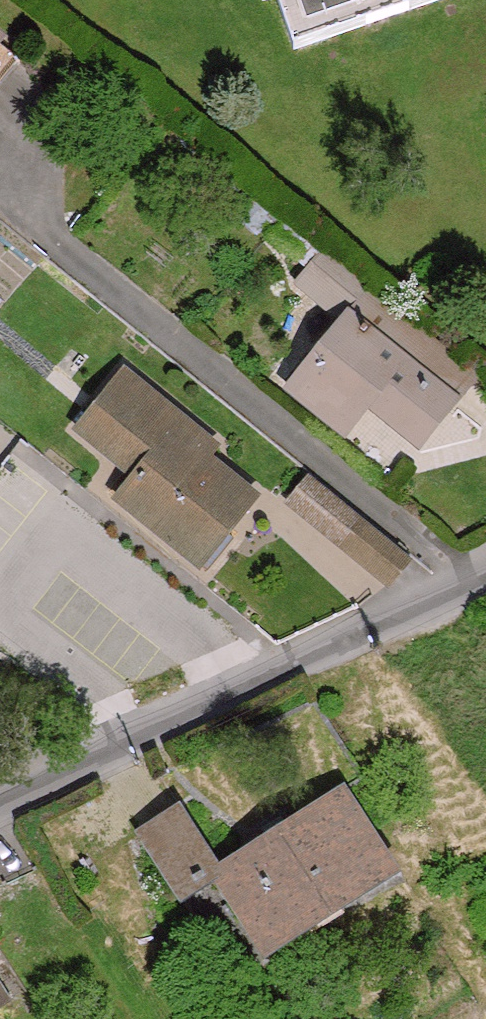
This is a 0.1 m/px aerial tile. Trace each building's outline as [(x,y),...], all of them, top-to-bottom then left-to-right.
[(296,36),(413,0),(285,0),(296,36)] [(11,59),(11,57),(0,48),(0,73),(11,59)] [(337,307),(361,276),(313,239),(289,268),(337,307)] [(433,334),(361,276),(337,307),(284,375),(332,413),(354,388),(405,428),(438,387),(410,364),(433,334)] [(410,364),(438,387),(461,357),(433,334),(410,364)] [(172,431),(182,419),(125,373),(81,427),(138,472),(118,498),(173,541),(197,509),(224,531),(252,493),(203,455),(172,431)] [(172,431),(203,455),(212,443),(182,419),(172,431)] [(197,509),(173,541),(199,561),(202,561),(224,531),(197,509)] [(359,522),(357,522),(339,544),(387,582),(405,559),(359,522)] [(225,869),(217,874),(269,953),(385,880),(333,800),(225,869)] [(191,890),(217,874),(225,869),(185,806),(150,827),(191,890)]
